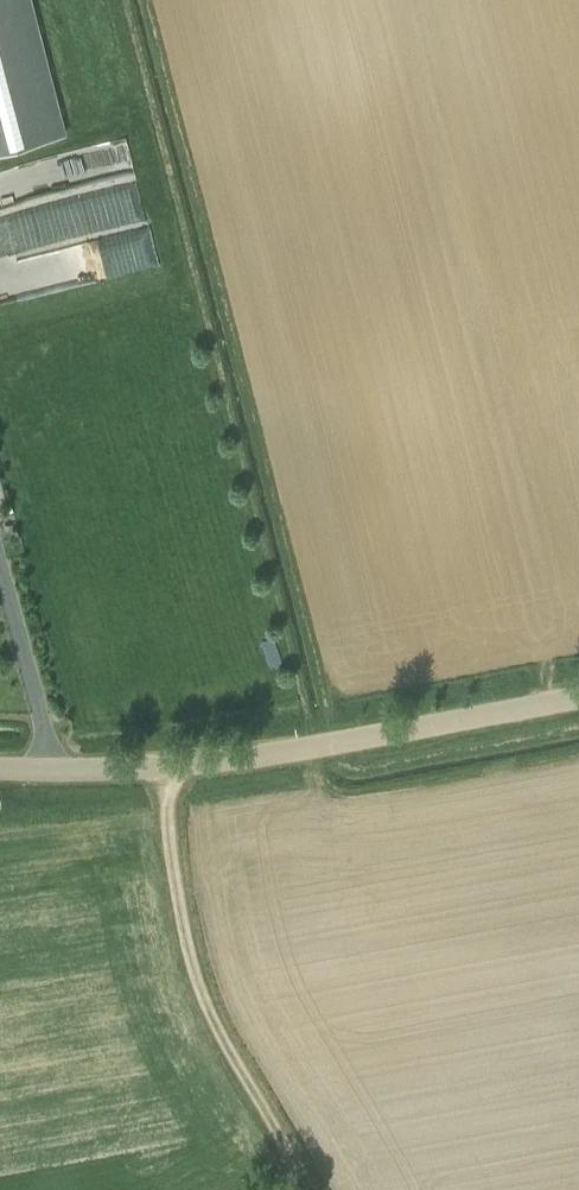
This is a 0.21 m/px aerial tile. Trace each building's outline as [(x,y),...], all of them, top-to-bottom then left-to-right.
[(65,134),(30,0),(0,0),(0,150),(65,134)]
